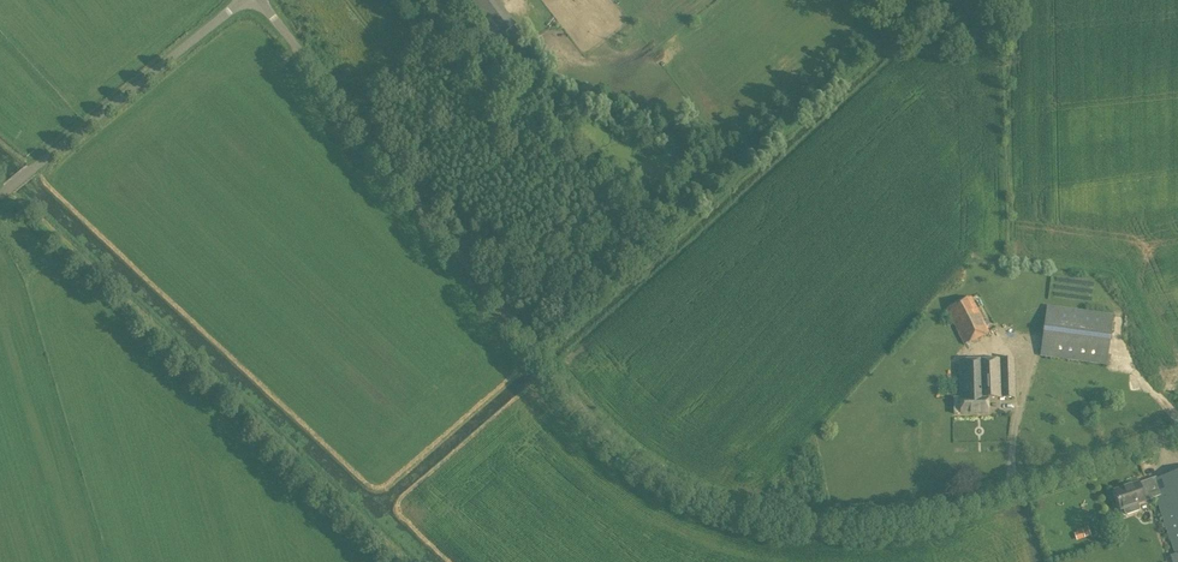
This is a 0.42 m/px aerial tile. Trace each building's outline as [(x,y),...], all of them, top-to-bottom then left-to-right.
[(949,307),(945,309),(964,345),(967,343),(968,345),(986,336),(985,334),(989,332),(971,297),(967,299),(966,297),(949,306),(949,307)] [(1106,365),(1113,315),(1047,306),(1040,356),(1106,365)] [(954,414),(988,413),(988,399),(1015,398),(1014,358),(958,361),(959,398),(953,398),(954,414)] [(1155,479),(1139,484),(1138,483),(1114,491),(1115,496),(1109,498),(1113,508),(1119,506),(1120,510),(1123,509),(1125,514),(1127,515),(1138,511),(1140,509),(1138,504),(1145,502),(1144,500),(1154,497),(1177,561),(1177,471),(1155,479)] [(1077,541),(1091,536),(1087,526),(1076,530),(1077,532),(1074,533),(1077,541)]
